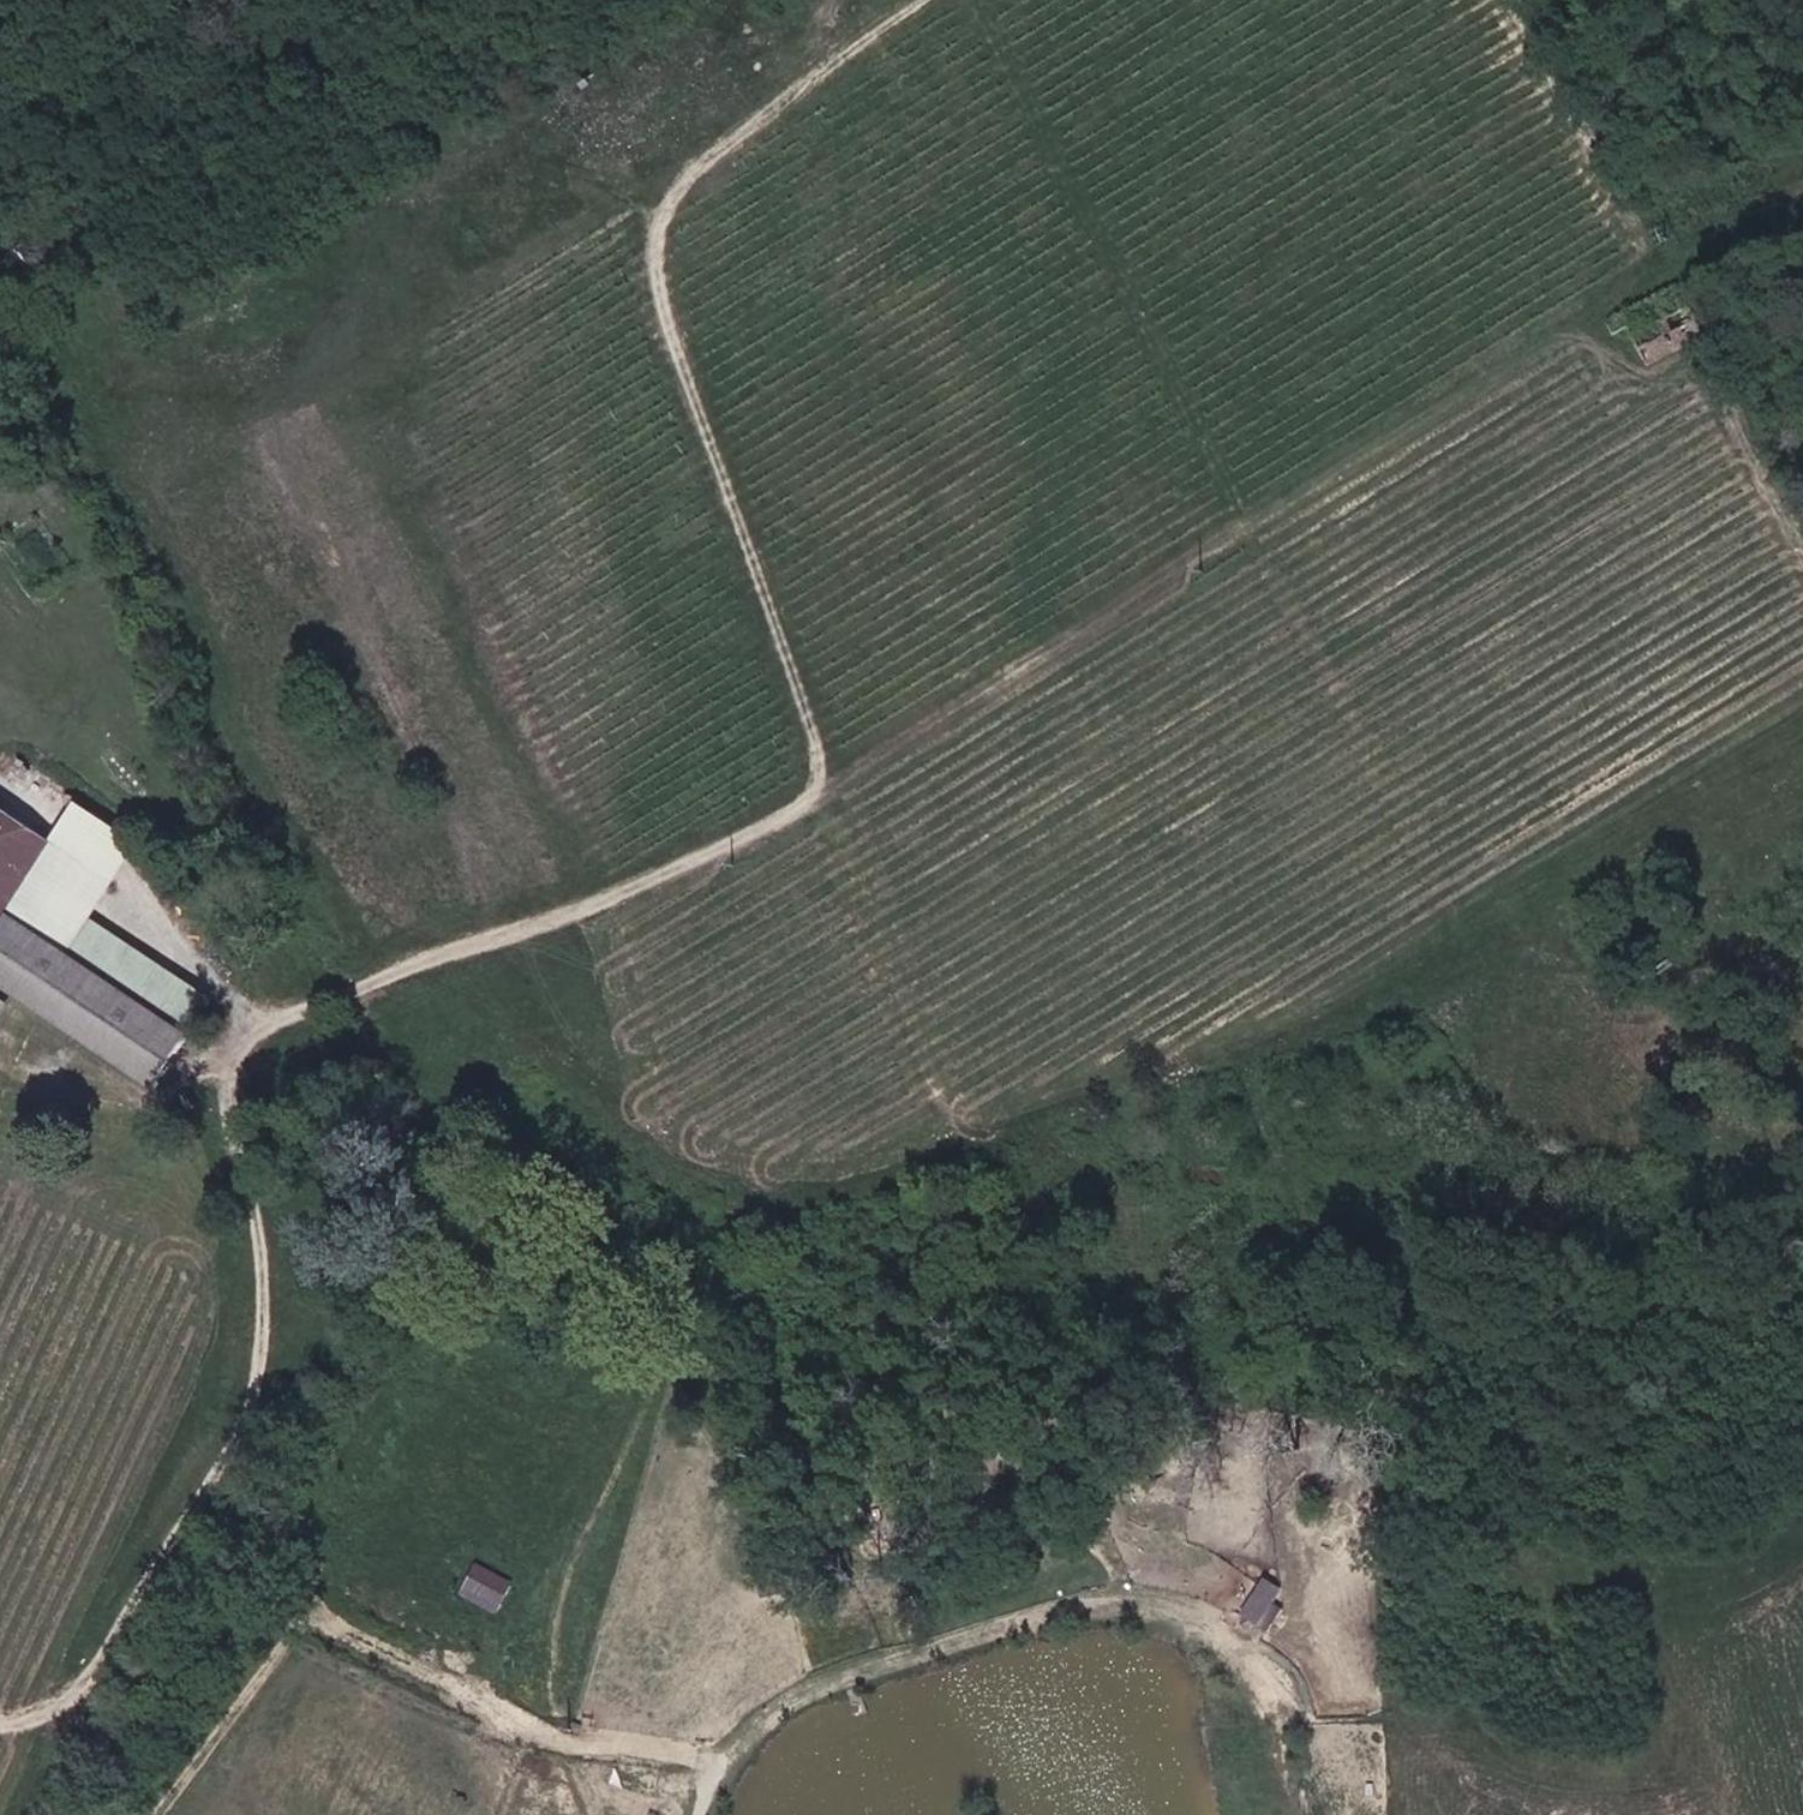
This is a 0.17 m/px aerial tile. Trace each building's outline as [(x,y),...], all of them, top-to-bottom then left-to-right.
[(1651,366),(1709,335),(1685,289),(1611,326),(1616,337),(1632,331),(1651,366)] [(17,923),(9,918),(0,932),(0,987),(160,1088),(193,1034),(189,1032),(211,998),(89,921),(137,847),(85,814),(17,923)] [(48,847),(0,816),(0,923),(48,847)] [(477,1560),(463,1595),(504,1612),(518,1577),(477,1560)] [(1265,1624),(1286,1585),(1267,1575),(1247,1614),(1265,1624)]
